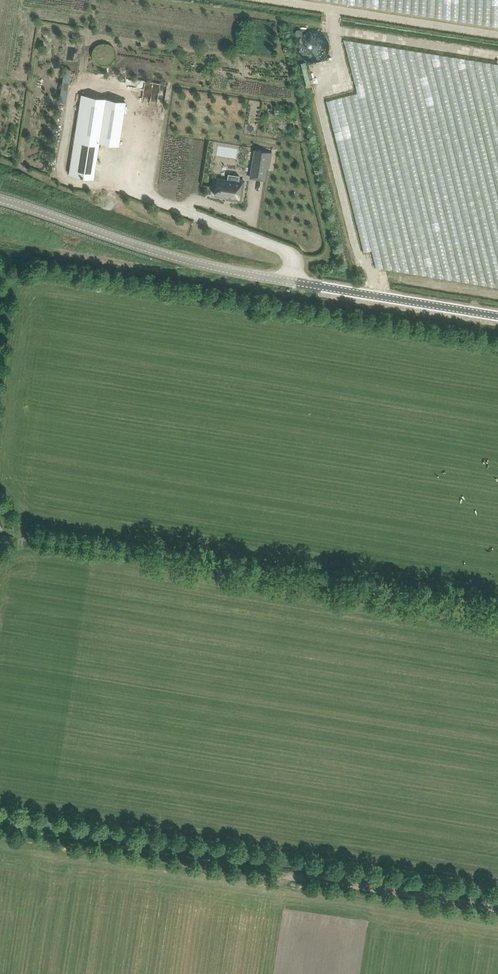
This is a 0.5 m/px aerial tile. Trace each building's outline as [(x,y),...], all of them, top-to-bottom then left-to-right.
[(311,62),(316,62),(321,62),(325,59),(328,55),(330,51),(330,46),(329,41),(326,37),(322,34),(317,33),(313,33),(308,35),(304,38),(302,42),(300,47),(301,52),(303,56),(307,60),(311,62)] [(344,38),(355,93),(327,98),(338,153),(347,152),(340,150),(354,143),(358,117),(363,115),(364,108),(366,108),(364,104),(369,105),(369,100),(375,98),(377,95),(375,91),(382,92),(379,76),(407,62),(497,76),(497,63),(344,38)] [(94,61),(96,64),(100,66),(104,67),(108,66),(111,64),(114,62),(115,58),(116,54),(115,50),(112,47),(109,45),(105,44),(102,44),(98,45),(95,47),(93,50),(92,54),(92,57),(94,61)] [(70,173),(94,177),(100,142),(120,145),(126,101),(82,95),(70,173)] [(255,149),(253,164),(267,167),(269,152),(272,152),(266,151),(261,150),(261,149),(258,148),(258,150),(255,149)] [(226,182),(215,180),(212,196),(225,198),(224,200),(241,202),(244,181),(238,180),(238,176),(227,174),(226,182)] [(355,213),(362,251),(371,249),(375,266),(381,265),(377,248),(372,222),(365,223),(364,220),(360,221),(358,212),(355,213)]
